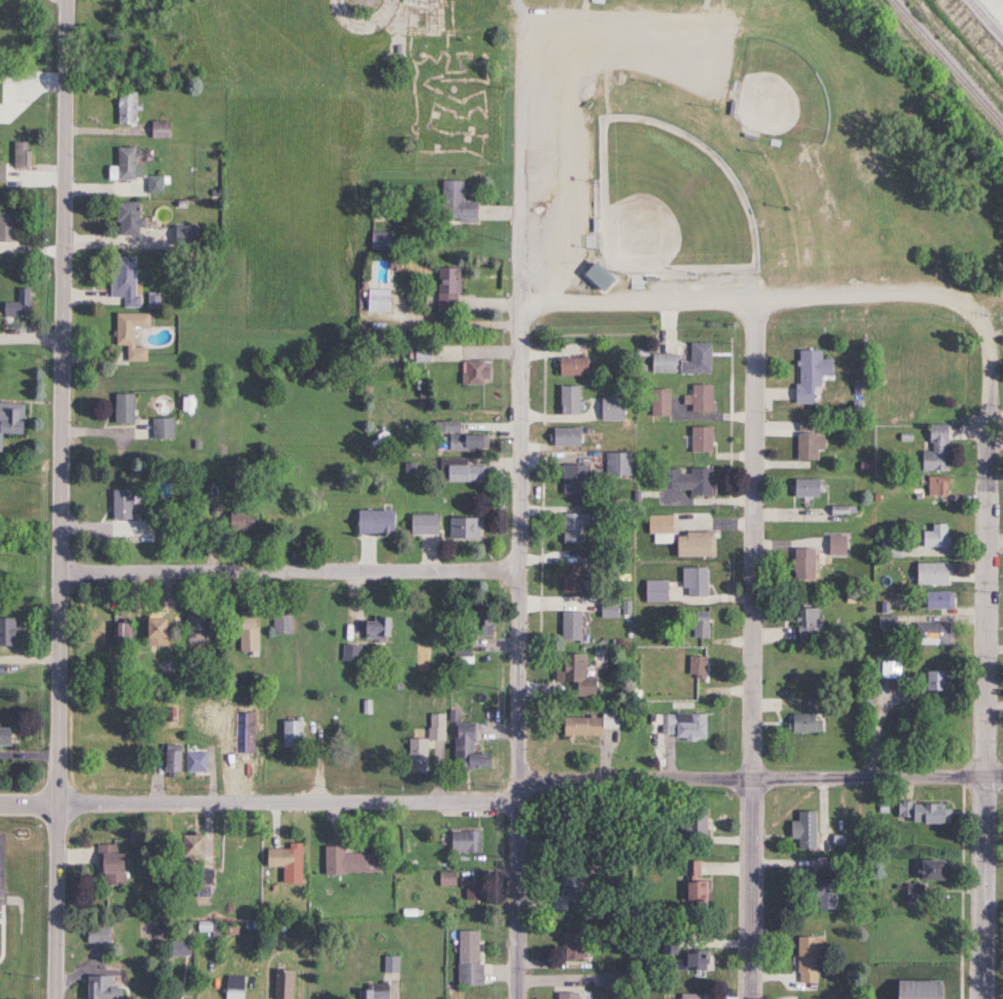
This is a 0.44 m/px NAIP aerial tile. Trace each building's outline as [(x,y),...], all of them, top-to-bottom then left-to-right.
[(115,124),(137,124),(137,93),(115,93),(115,124)] [(170,138),(170,122),(149,122),(149,138),(170,138)] [(11,168),(28,168),(28,142),(11,142),(11,168)] [(107,179),(141,179),(141,165),(140,165),(140,148),(116,148),(116,167),(107,167),(107,179)] [(160,176),(146,176),(146,192),(160,192),(160,176)] [(461,202),(462,181),(440,180),(439,221),(476,222),(476,202),(461,202)] [(114,235),(141,235),(141,202),(114,202),(114,235)] [(17,213),(0,213),(0,239),(17,239),(17,213)] [(369,250),(390,250),(390,231),(369,231),(369,250)] [(110,297),(122,297),(122,307),(140,307),(140,295),(135,295),(135,257),(110,257),(110,297)] [(581,274),(601,293),(613,281),(593,261),(581,274)] [(436,267),(436,309),(457,309),(457,267),(436,267)] [(15,289),(15,303),(1,303),(1,317),(30,317),(30,289),(15,289)] [(364,311),(389,311),(389,289),(364,289),(364,311)] [(114,313),(114,347),(125,347),(125,362),(146,362),(146,347),(135,347),(135,327),(148,328),(148,314),(114,313)] [(709,344),(688,343),(688,361),(679,361),(679,374),(709,374),(709,344)] [(794,404),(812,404),(812,387),(819,387),(819,376),(832,376),(832,360),(819,359),(819,350),(795,350),(794,404)] [(673,354),(649,354),(649,374),(673,374),(673,354)] [(555,375),(586,375),(586,358),(555,358),(555,375)] [(461,385),(485,385),(485,361),(461,361),(461,385)] [(689,413),(710,413),(710,385),(689,385),(689,413)] [(576,414),(576,387),(557,386),(557,414),(576,414)] [(649,417),(667,417),(667,390),(649,390),(649,417)] [(133,424),(133,395),(113,395),(113,424),(133,424)] [(615,421),(615,398),(598,398),(598,421),(615,421)] [(0,403),(0,446),(1,434),(20,435),(21,403),(0,403)] [(151,419),(151,439),(173,439),(173,419),(151,419)] [(796,460),(815,460),(815,421),(796,421),(796,460)] [(433,422),(433,432),(445,432),(445,450),(486,451),(486,435),(459,435),(459,422),(433,422)] [(947,471),(947,424),(929,424),(929,451),(920,451),(920,471),(947,471)] [(709,453),(709,427),(689,427),(689,453),(709,453)] [(578,428),(549,428),(549,447),(578,447),(578,428)] [(604,453),(604,477),(629,477),(629,453),(604,453)] [(466,465),(466,458),(439,458),(439,482),(483,482),(483,465),(466,465)] [(560,465),(560,484),(586,484),(586,465),(560,465)] [(709,495),(709,470),(659,469),(659,494),(709,495)] [(927,477),(927,498),(948,498),(948,477),(927,477)] [(790,498),(819,498),(819,480),(790,480),(790,498)] [(129,519),(129,490),(110,490),(110,519),(129,519)] [(393,511),(354,511),(354,534),(393,534),(393,511)] [(225,513),(225,532),(255,532),(255,513),(225,513)] [(559,543),(584,543),(584,513),(559,513),(559,543)] [(407,535),(435,535),(435,514),(407,514),(407,535)] [(646,535),(670,535),(670,515),(646,515),(646,535)] [(447,540),(479,540),(479,518),(447,518),(447,540)] [(947,548),(947,525),(930,525),(930,531),(920,531),(920,548),(947,548)] [(711,557),(711,532),(673,532),(673,557),(711,557)] [(843,536),(826,536),(826,555),(843,555),(843,536)] [(811,549),(791,549),(791,580),(811,580),(811,549)] [(560,593),(580,593),(580,563),(560,563),(560,593)] [(950,563),(913,563),(913,584),(950,584),(950,563)] [(704,567),(684,567),(684,596),(704,596),(704,567)] [(665,580),(642,580),(642,602),(665,602),(665,580)] [(922,609),(950,609),(950,592),(922,592),(922,609)] [(561,599),(561,607),(599,607),(599,617),(615,617),(615,599),(561,599)] [(818,609),(796,609),(796,640),(818,640),(818,609)] [(490,610),(457,610),(457,637),(450,638),(450,658),(469,658),(468,635),(490,635),(490,610)] [(559,640),(577,640),(577,611),(559,611),(559,640)] [(690,638),(709,638),(709,611),(690,611),(690,638)] [(202,614),(185,614),(185,644),(202,644),(202,614)] [(291,633),(291,616),(272,616),(272,633),(291,633)] [(255,617),(235,617),(236,650),(256,650),(255,617)] [(14,619),(0,619),(0,646),(14,646),(14,619)] [(163,619),(141,619),(141,645),(163,645),(163,619)] [(360,641),(388,641),(388,619),(360,619),(360,641)] [(913,645),(947,645),(947,623),(913,623),(913,645)] [(341,661),(357,661),(357,646),(341,646),(341,661)] [(584,654),(552,653),(552,667),(559,668),(559,684),(579,685),(579,699),(603,699),(604,679),(593,679),(593,667),(583,666),(584,654)] [(685,669),(691,669),(691,680),(702,680),(702,669),(706,669),(706,656),(685,656),(685,669)] [(920,694),(941,694),(941,673),(920,673),(920,694)] [(822,735),(822,699),(808,699),(808,715),(791,715),(791,734),(822,735)] [(623,730),(623,711),(604,711),(604,719),(571,718),(570,739),(607,740),(607,730),(623,730)] [(709,715),(651,715),(652,739),(710,738),(709,715)] [(446,743),(446,716),(429,716),(429,741),(410,741),(410,765),(430,765),(430,742),(446,743)] [(305,749),(305,723),(284,723),(284,749),(305,749)] [(456,725),(456,769),(496,769),(496,755),(476,755),(477,725),(456,725)] [(0,730),(0,748),(15,748),(15,730),(0,730)] [(184,753),(184,747),(166,747),(166,774),(207,774),(207,753),(184,753)] [(952,824),(953,805),(909,804),(909,823),(952,824)] [(708,809),(690,809),(690,828),(708,828),(708,809)] [(818,848),(818,811),(796,811),(796,848),(818,848)] [(211,856),(211,831),(189,831),(189,856),(211,856)] [(481,853),(481,831),(450,831),(450,853),(481,853)] [(291,849),(268,849),(268,867),(286,867),(286,882),(305,882),(305,843),(291,843),(291,849)] [(119,853),(119,844),(98,844),(98,872),(107,872),(107,885),(129,886),(129,853),(119,853)] [(327,873),(387,873),(387,853),(346,853),(346,846),(326,846),(327,873)] [(952,879),(952,859),(928,859),(928,879),(952,879)] [(560,867),(563,886),(580,883),(577,864),(560,867)] [(456,886),(456,872),(439,872),(439,886),(456,886)] [(818,875),(818,908),(838,908),(838,875),(818,875)] [(462,879),(462,901),(483,901),(483,879),(462,879)] [(690,901),(708,900),(708,879),(689,880),(690,901)] [(926,884),(906,884),(906,902),(926,902),(926,884)] [(221,931),(221,922),(201,922),(201,931),(221,931)] [(88,943),(114,943),(114,928),(88,928),(88,943)] [(458,985),(481,985),(481,932),(458,932),(458,985)] [(584,933),(563,933),(563,961),(584,961),(584,933)] [(828,949),(827,936),(799,937),(800,984),(821,984),(821,949),(828,949)] [(192,956),(192,941),(173,941),(173,956),(192,956)] [(679,944),(660,944),(660,956),(679,956),(679,944)] [(711,968),(711,949),(687,949),(687,968),(711,968)] [(295,970),(275,970),(275,998),(295,998),(295,970)] [(627,973),(601,973),(601,988),(627,988),(627,973)] [(89,975),(89,998),(130,998),(130,987),(116,987),(116,975),(89,975)] [(247,975),(226,975),(226,998),(247,998),(247,975)] [(955,981),(899,981),(899,998),(955,998),(955,981)] [(357,985),(357,998),(394,998),(394,985),(357,985)]
